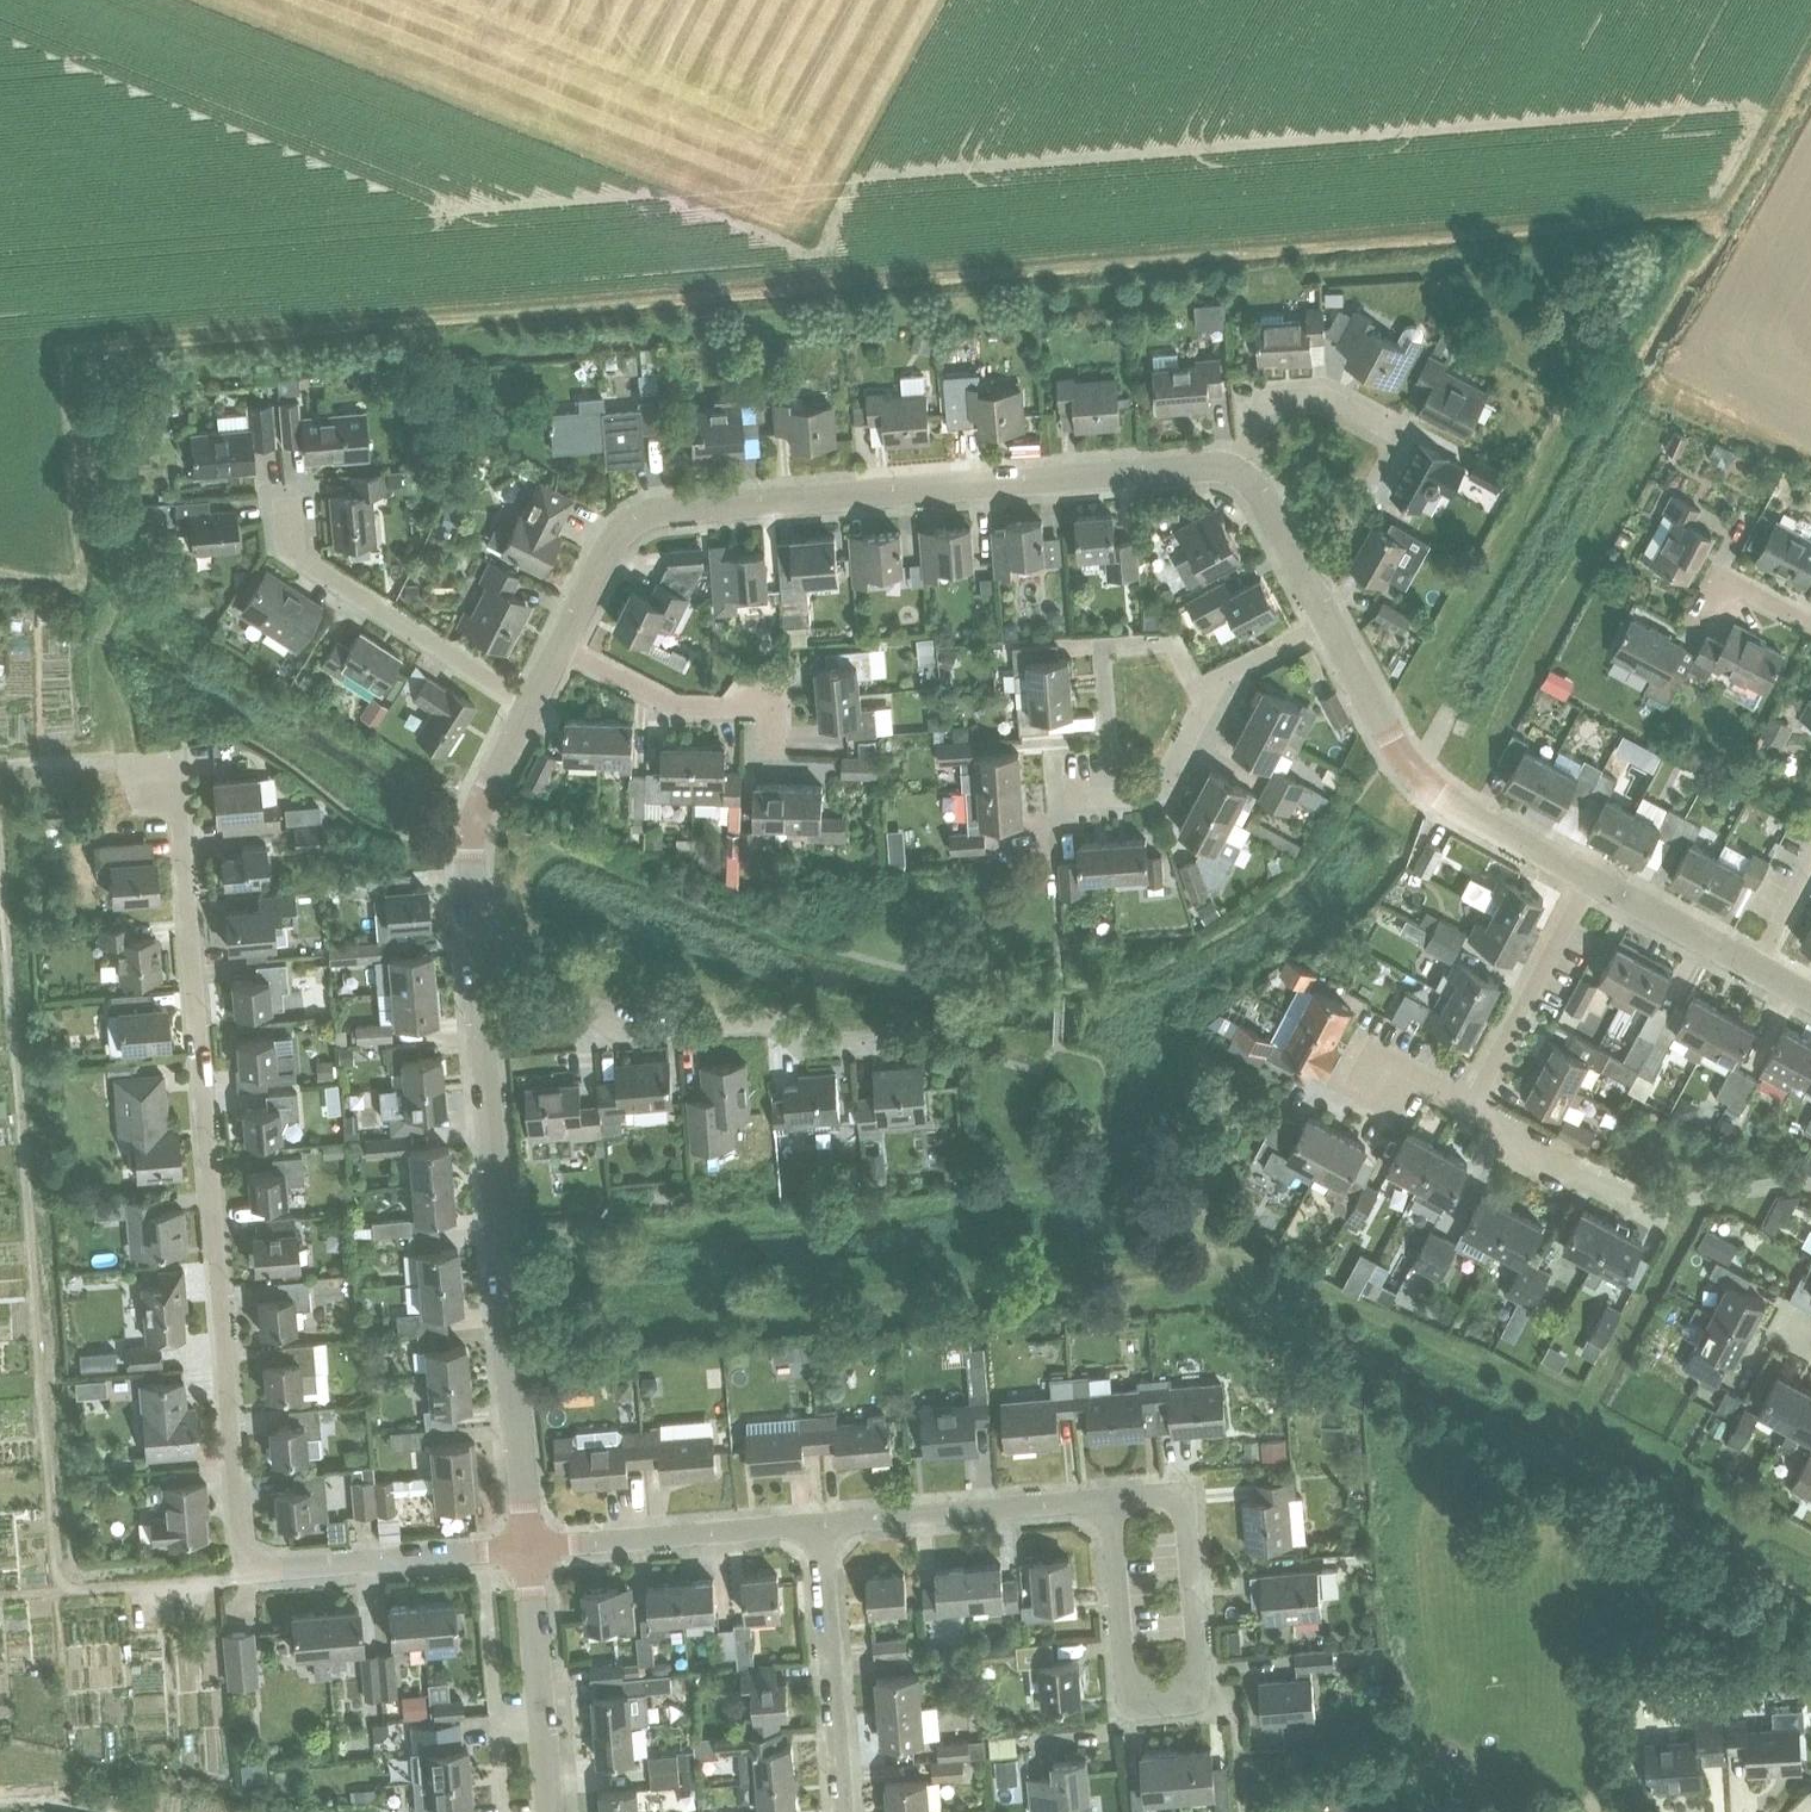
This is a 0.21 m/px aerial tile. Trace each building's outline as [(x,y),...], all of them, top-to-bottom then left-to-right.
[(878,168),(885,145),(874,142),(867,165),(878,168)] [(1340,289),(1324,290),(1325,305),(1340,304),(1340,289)] [(1205,338),(1228,338),(1227,299),(1204,299),(1205,338)] [(1261,317),(1261,323),(1258,323),(1260,361),(1290,359),(1291,365),(1312,364),(1311,342),(1326,342),(1323,307),(1305,308),(1306,320),(1283,322),(1283,316),(1261,317)] [(1401,330),(1395,343),(1369,329),(1373,321),(1357,312),(1339,345),(1352,352),(1347,361),(1398,388),(1416,354),(1423,340),(1421,339),(1423,334),(1421,329),(1416,325),(1411,324),(1406,326),(1401,330)] [(1433,349),(1442,354),(1452,335),(1443,330),(1433,349)] [(935,339),(915,333),(910,347),(931,353),(935,339)] [(745,349),(729,350),(730,368),(747,367),(745,349)] [(1176,352),(1153,353),(1155,370),(1158,407),(1191,405),(1191,409),(1210,408),(1209,393),(1223,392),(1220,358),(1202,360),(1202,366),(1194,367),(1177,368),(1176,352)] [(616,353),(605,354),(605,357),(606,368),(617,367),(616,356),(616,353)] [(640,392),(659,390),(656,353),(641,354),(643,377),(638,378),(640,392)] [(1430,356),(1416,383),(1430,391),(1420,410),(1465,434),(1483,399),(1490,386),(1487,385),(1486,387),(1484,391),(1443,369),(1445,365),(1446,364),(1430,356)] [(1251,361),(1240,362),(1241,377),(1253,376),(1251,361)] [(980,373),(945,376),(949,428),(981,425),(981,432),(1025,428),(1022,390),(1005,391),(995,392),(994,378),(981,380),(980,373)] [(884,393),(869,394),(871,423),(886,422),(887,442),(887,444),(930,440),(927,401),(925,376),(903,377),(904,391),(884,393)] [(1116,377),(1074,380),(1073,378),(1059,379),(1061,408),(1075,407),(1077,428),(1120,425),(1117,387),(1116,377)] [(290,378),(278,379),(278,387),(279,394),(291,393),(291,386),(290,378)] [(578,397),(579,412),(550,414),(553,451),(604,447),(606,465),(644,462),(641,434),(656,433),(654,401),(638,402),(639,409),(604,412),(603,395),(578,397)] [(724,457),(744,456),(739,397),(715,399),(716,410),(694,412),(696,434),(690,434),(691,455),(723,452),(724,457)] [(283,444),(302,443),(299,402),(280,403),(283,444)] [(789,402),(774,403),(774,409),(776,432),(790,431),(792,447),(835,443),(831,405),(790,409),(789,402)] [(219,417),(220,430),(191,433),(195,476),(254,471),(252,447),(276,445),(272,404),(247,406),(248,415),(219,417)] [(341,458),(368,456),(364,413),(305,418),(308,454),(340,451),(341,458)] [(1688,437),(1675,430),(1667,448),(1680,455),(1688,437)] [(1723,438),(1715,449),(1733,462),(1741,451),(1723,438)] [(1462,440),(1455,450),(1475,463),(1482,452),(1462,440)] [(1451,492),(1464,469),(1420,444),(1393,492),(1421,508),(1432,489),(1433,490),(1438,488),(1440,486),(1451,492)] [(1504,476),(1505,473),(1480,459),(1471,475),(1496,489),(1504,476)] [(387,471),(388,486),(403,485),(401,470),(387,471)] [(371,493),(385,492),(383,472),(352,474),(354,493),(330,496),(334,544),(375,541),(371,493)] [(555,534),(573,499),(541,483),(523,518),(519,516),(501,552),(540,572),(559,536),(555,534)] [(1645,549),(1642,555),(1655,561),(1688,579),(1712,534),(1693,523),(1700,509),(1673,495),(1665,511),(1664,512),(1672,517),(1654,553),(1645,549)] [(193,553),(240,549),(236,510),(210,512),(209,499),(175,502),(177,526),(190,525),(193,553)] [(456,506),(445,505),(444,521),(456,522),(456,506)] [(1164,509),(1149,511),(1150,522),(1165,521),(1164,509)] [(1177,563),(1188,584),(1241,556),(1216,509),(1180,528),(1194,554),(1177,563)] [(1108,577),(1139,575),(1137,542),(1115,544),(1113,514),(1077,517),(1080,556),(1106,554),(1108,577)] [(1758,558),(1807,584),(1810,576),(1810,539),(1808,537),(1810,530),(1810,528),(1810,523),(1800,519),(1795,520),(1791,528),(1778,521),(1758,558)] [(1009,529),(992,530),(996,576),(1013,574),(1012,562),(1045,559),(1043,537),(1042,520),(1008,523),(1009,529)] [(1374,526),(1350,567),(1383,586),(1396,564),(1413,573),(1431,542),(1392,520),(1385,532),(1374,526)] [(940,568),(974,566),(971,526),(935,529),(935,532),(921,534),(924,563),(925,579),(941,578),(940,568)] [(869,572),(904,569),(901,532),(865,535),(865,537),(851,538),(855,583),(870,582),(869,572)] [(797,568),(780,569),(784,609),(785,625),(786,625),(807,623),(811,623),(810,607),(808,581),(839,579),(835,537),(794,541),(797,568)] [(717,612),(770,608),(765,553),(733,556),(732,545),(712,547),(717,612)] [(633,589),(616,624),(650,640),(646,648),(685,667),(691,655),(674,647),(673,649),(651,638),(658,624),(672,631),(688,598),(704,566),(702,547),(670,550),(672,569),(665,570),(658,583),(651,598),(633,589)] [(512,626),(525,602),(509,594),(518,576),(490,561),(480,581),(488,584),(471,617),(464,613),(457,627),(505,651),(516,628),(512,626)] [(924,563),(912,564),(914,585),(926,584),(925,579),(924,563)] [(245,603),(244,606),(240,612),(295,647),(318,613),(305,605),(309,599),(266,571),(262,578),(245,603)] [(254,573),(237,598),(245,603),(262,578),(254,573)] [(992,577),(981,578),(982,593),(993,592),(992,577)] [(1224,582),(1198,596),(1187,602),(1200,628),(1211,621),(1232,610),(1243,631),(1279,612),(1260,578),(1231,594),(1224,582)] [(417,583),(404,583),(404,602),(417,602),(417,583)] [(1405,631),(1412,618),(1383,601),(1375,615),(1405,631)] [(1145,628),(1158,628),(1157,603),(1144,604),(1145,628)] [(1633,620),(1614,656),(1652,676),(1644,691),(1649,694),(1669,704),(1685,674),(1673,668),(1684,647),(1668,639),(1669,636),(1652,627),(1650,630),(1633,620)] [(807,623),(786,625),(788,645),(809,643),(807,623)] [(1016,623),(1003,625),(1004,638),(1017,636),(1016,623)] [(1697,654),(1689,668),(1708,678),(1715,664),(1764,690),(1783,655),(1754,639),(1756,635),(1735,623),(1724,644),(1707,635),(1697,654)] [(391,672),(400,657),(359,631),(348,649),(336,641),(320,666),(342,680),(346,672),(378,692),(381,688),(391,672)] [(934,637),(917,639),(920,663),(936,661),(934,637)] [(1033,690),(1073,687),(1071,658),(1045,661),(1044,645),(1015,648),(1017,675),(1018,691),(1033,690)] [(827,668),(816,669),(819,697),(859,693),(858,677),(873,676),(870,648),(839,651),(826,652),(827,668)] [(952,667),(957,654),(947,650),(942,663),(952,667)] [(1550,667),(1539,686),(1551,693),(1562,674),(1550,667)] [(313,678),(303,671),(297,681),(307,688),(313,678)] [(393,695),(403,679),(391,672),(381,688),(393,695)] [(444,754),(475,706),(447,688),(446,689),(426,676),(412,698),(432,711),(416,736),(444,754)] [(1073,687),(1033,690),(1034,705),(1020,707),(1022,734),(1051,731),(1050,717),(1076,715),(1073,687)] [(1250,720),(1301,746),(1308,733),(1294,726),(1302,710),(1265,691),(1250,720)] [(861,708),(859,693),(819,697),(821,725),(845,723),(847,737),(877,734),(875,707),(861,708)] [(1100,709),(1099,693),(1083,693),(1083,709),(1100,709)] [(1802,716),(1810,720),(1810,699),(1802,716)] [(1778,743),(1787,724),(1772,716),(1762,734),(1778,743)] [(599,760),(601,720),(567,719),(566,759),(599,760)] [(601,720),(599,760),(620,761),(620,772),(632,772),(634,721),(601,720)] [(1301,746),(1250,720),(1235,749),(1272,768),(1280,751),(1294,759),(1301,746)] [(970,724),(953,725),(954,739),(971,738),(970,724)] [(1533,799),(1552,763),(1526,749),(1529,743),(1513,735),(1499,761),(1514,769),(1506,784),(1533,799)] [(878,756),(877,740),(860,741),(861,757),(878,756)] [(974,742),(940,744),(941,763),(963,762),(964,791),(968,790),(1022,786),(1020,752),(979,755),(975,755),(974,742)] [(1650,745),(1641,761),(1654,767),(1662,752),(1650,745)] [(647,777),(646,800),(694,801),(694,781),(695,746),(664,746),(663,772),(647,771),(647,777)] [(726,747),(695,746),(694,781),(694,801),(694,802),(730,803),(741,803),(742,774),(725,773),(726,747)] [(541,788),(556,758),(542,751),(527,780),(541,788)] [(877,777),(877,757),(844,757),(843,777),(877,777)] [(1583,806),(1587,797),(1601,772),(1603,768),(1584,758),(1575,775),(1552,763),(1533,799),(1559,813),(1567,798),(1583,806)] [(1277,769),(1269,784),(1298,800),(1313,808),(1321,793),(1306,785),(1277,769)] [(1211,772),(1196,801),(1234,821),(1242,805),(1251,809),(1257,796),(1211,772)] [(1617,780),(1601,772),(1587,797),(1603,806),(1587,834),(1614,848),(1634,812),(1608,798),(1617,780)] [(646,800),(647,777),(631,777),(630,815),(634,815),(646,816),(646,800)] [(239,832),(280,829),(278,805),(260,807),(258,778),(215,782),(218,820),(238,818),(239,832)] [(789,825),(790,785),(756,784),(755,825),(789,825)] [(1298,800),(1269,784),(1261,799),(1290,815),(1298,800)] [(822,785),(790,785),(789,825),(812,826),(812,839),(847,839),(847,816),(822,815),(822,785)] [(1024,821),(1022,786),(968,790),(970,832),(952,834),(953,852),(986,850),(984,823),(1024,821)] [(1251,829),(1245,826),(1234,821),(1196,801),(1181,832),(1205,844),(1196,861),(1182,865),(1194,898),(1210,893),(1210,890),(1222,885),(1243,846),(1251,829)] [(320,805),(303,807),(305,822),(322,821),(320,805)] [(1769,821),(1787,832),(1796,817),(1777,807),(1769,821)] [(1659,826),(1634,812),(1614,848),(1641,863),(1656,834),(1672,843),(1685,817),(1669,808),(1659,826)] [(1245,826),(1251,829),(1296,853),(1300,844),(1250,817),(1245,826)] [(1701,825),(1685,817),(1672,843),(1687,851),(1672,879),(1699,893),(1718,857),(1692,843),(1701,825)] [(645,821),(633,820),(633,829),(645,830),(645,821)] [(296,851),(319,849),(317,825),(294,827),(296,851)] [(741,833),(740,853),(740,858),(757,858),(758,829),(741,829),(741,833)] [(663,845),(663,834),(648,833),(647,844),(663,845)] [(730,833),(729,833),(729,852),(740,853),(741,833),(730,833)] [(1147,839),(1113,841),(1116,878),(1148,875),(1149,885),(1164,884),(1162,855),(1148,856),(1147,839)] [(1085,892),(1084,880),(1116,878),(1113,841),(1080,844),(1081,861),(1061,863),(1063,894),(1085,892)] [(1429,877),(1443,850),(1429,842),(1414,869),(1429,877)] [(131,844),(96,847),(98,870),(112,869),(115,898),(158,895),(155,860),(151,860),(141,861),(140,843),(131,844)] [(260,868),(269,867),(267,844),(242,846),(243,856),(222,857),(224,883),(261,880),(260,868)] [(907,849),(891,851),(892,865),(908,864),(907,849)] [(1718,857),(1699,893),(1725,907),(1740,879),(1756,888),(1770,862),(1753,853),(1744,871),(1718,857)] [(385,876),(343,879),(345,898),(375,895),(376,913),(388,912),(390,928),(429,924),(426,889),(410,891),(393,892),(391,875),(385,876)] [(1472,875),(1462,895),(1475,902),(1495,912),(1528,930),(1544,900),(1501,877),(1496,888),(1472,875)] [(260,909),(226,912),(229,948),(275,944),(274,925),(295,924),(293,892),(259,895),(260,909)] [(1212,900),(1198,909),(1207,922),(1221,913),(1212,900)] [(1182,908),(1167,913),(1174,931),(1189,925),(1182,908)] [(1432,932),(1460,947),(1467,932),(1427,911),(1419,926),(1432,932)] [(1478,923),(1470,937),(1513,960),(1528,930),(1495,912),(1487,928),(1478,923)] [(122,979),(159,976),(156,937),(131,939),(130,925),(101,927),(102,943),(119,941),(122,979)] [(1802,942),(1810,946),(1810,926),(1802,942)] [(1460,947),(1432,932),(1425,946),(1453,961),(1460,947)] [(1620,1006),(1647,955),(1620,940),(1599,980),(1617,990),(1611,1001),(1620,1006)] [(330,963),(384,959),(383,942),(328,947),(329,955),(330,963)] [(266,948),(246,950),(247,959),(266,957),(266,948)] [(392,991),(435,987),(432,954),(389,957),(392,991)] [(318,986),(331,985),(330,963),(329,955),(315,956),(318,986)] [(1647,955),(1620,1006),(1631,1012),(1637,1001),(1651,1008),(1653,1009),(1674,969),(1647,955)] [(1309,988),(1317,975),(1288,959),(1281,973),(1309,988)] [(1442,991),(1452,997),(1484,1013),(1500,983),(1458,961),(1450,976),(1445,973),(1437,989),(1442,991)] [(258,980),(232,982),(234,1011),(271,1008),(271,1007),(283,1006),(282,991),(288,990),(286,963),(257,965),(258,980)] [(1582,1015),(1598,985),(1582,976),(1566,1007),(1582,1015)] [(437,1020),(435,987),(392,991),(394,1024),(437,1020)] [(364,990),(366,1014),(380,1013),(378,989),(364,990)] [(1314,989),(1299,1019),(1335,1039),(1351,1009),(1314,989)] [(1407,991),(1392,1019),(1407,1027),(1414,1014),(1427,1021),(1469,1043),(1484,1013),(1452,997),(1442,991),(1434,1006),(1407,991)] [(142,992),(109,995),(111,1021),(114,1051),(123,1050),(123,1047),(170,1044),(167,1007),(143,1008),(142,992)] [(1706,1046),(1724,1013),(1695,997),(1677,1031),(1693,1039),(1686,1053),(1699,1060),(1706,1046)] [(1222,1013),(1208,1024),(1233,1037),(1241,1023),(1222,1013)] [(1754,1029),(1724,1013),(1706,1046),(1735,1062),(1754,1029)] [(1241,1023),(1233,1037),(1265,1054),(1293,1070),(1300,1057),(1324,1070),(1339,1042),(1335,1040),(1335,1039),(1299,1019),(1284,1046),(1275,1041),(1241,1023)] [(358,1042),(391,1039),(390,1023),(356,1026),(358,1042)] [(346,1029),(336,1030),(337,1044),(347,1043),(346,1029)] [(1662,1029),(1640,1069),(1639,1072),(1652,1079),(1675,1036),(1662,1029)] [(1810,1051),(1810,1043),(1785,1029),(1767,1063),(1761,1073),(1790,1089),(1810,1051)] [(1639,1031),(1623,1060),(1624,1060),(1640,1069),(1646,1058),(1656,1040),(1640,1031),(1639,1031)] [(1550,1040),(1535,1067),(1575,1089),(1589,1062),(1602,1069),(1632,1085),(1639,1072),(1640,1069),(1624,1060),(1571,1032),(1563,1047),(1550,1040)] [(266,1082),(296,1079),(294,1052),(275,1054),(274,1037),(237,1040),(239,1071),(265,1069),(266,1082)] [(1233,1037),(1228,1046),(1260,1063),(1265,1054),(1233,1037)] [(353,1062),(352,1044),(337,1045),(339,1063),(353,1062)] [(405,1087),(443,1084),(441,1055),(417,1058),(416,1045),(387,1047),(389,1073),(403,1072),(405,1087)] [(1790,1090),(1803,1098),(1804,1097),(1810,1086),(1810,1051),(1790,1089),(1790,1090)] [(317,1059),(319,1078),(333,1076),(332,1058),(317,1059)] [(624,1108),(674,1104),(670,1061),(619,1065),(620,1082),(602,1084),(605,1119),(624,1117),(624,1108)] [(163,1074),(130,1076),(129,1062),(105,1064),(106,1078),(116,1078),(120,1134),(135,1132),(139,1178),(181,1175),(177,1127),(167,1128),(163,1074)] [(736,1145),(734,1117),(752,1115),(747,1063),(702,1067),(705,1099),(689,1100),(694,1149),(736,1145)] [(1575,1089),(1535,1067),(1521,1095),(1561,1116),(1568,1102),(1577,1107),(1584,1093),(1575,1089)] [(1733,1067),(1717,1096),(1730,1103),(1745,1073),(1733,1067)] [(882,1124),(928,1121),(923,1069),(909,1070),(908,1068),(875,1070),(878,1097),(859,1099),(862,1137),(883,1135),(882,1124)] [(786,1087),(787,1099),(773,1100),(776,1137),(790,1136),(789,1123),(803,1121),(804,1134),(841,1131),(840,1120),(836,1073),(799,1077),(800,1085),(786,1087)] [(1730,1103),(1726,1109),(1740,1116),(1759,1081),(1745,1073),(1730,1103)] [(338,1084),(326,1085),(327,1099),(339,1098),(338,1084)] [(405,1087),(379,1089),(382,1116),(393,1115),(394,1131),(423,1128),(422,1113),(445,1111),(443,1084),(405,1087)] [(604,1155),(603,1136),(600,1106),(581,1107),(579,1086),(528,1091),(532,1131),(573,1127),(574,1139),(595,1137),(596,1156),(604,1155)] [(269,1107),(243,1109),(245,1140),(282,1137),(282,1131),(288,1119),(299,1118),(297,1091),(268,1094),(269,1107)] [(1271,1128),(1265,1137),(1281,1146),(1295,1119),(1292,1118),(1280,1111),(1271,1128)] [(357,1115),(346,1116),(348,1136),(358,1135),(357,1115)] [(1317,1172),(1339,1132),(1309,1116),(1287,1157),(1272,1149),(1263,1167),(1291,1183),(1302,1164),(1317,1172)] [(1558,1133),(1587,1149),(1596,1132),(1566,1116),(1558,1133)] [(1726,1136),(1733,1122),(1723,1118),(1717,1131),(1726,1136)] [(622,1149),(621,1129),(608,1131),(609,1150),(622,1149)] [(415,1131),(415,1144),(439,1144),(439,1131),(415,1131)] [(1339,1132),(1317,1172),(1333,1180),(1326,1193),(1353,1208),(1366,1183),(1352,1175),(1367,1147),(1339,1132)] [(1419,1185),(1439,1148),(1409,1132),(1389,1169),(1419,1185)] [(368,1154),(404,1151),(403,1136),(366,1139),(368,1154)] [(362,1139),(350,1140),(350,1150),(363,1149),(362,1139)] [(343,1143),(324,1145),(325,1157),(344,1155),(343,1143)] [(412,1184),(452,1181),(449,1147),(409,1150),(412,1184)] [(1419,1185),(1414,1194),(1443,1210),(1468,1164),(1439,1148),(1419,1185)] [(1810,1172),(1810,1152),(1803,1167),(1810,1172)] [(286,1184),(304,1182),(302,1155),(273,1157),(274,1172),(248,1174),(250,1203),(287,1200),(286,1184)] [(886,1165),(870,1166),(871,1181),(887,1179),(886,1165)] [(455,1215),(452,1181),(412,1184),(415,1218),(455,1215)] [(1379,1190),(1366,1183),(1353,1208),(1348,1216),(1361,1224),(1379,1190)] [(1483,1195),(1457,1245),(1486,1260),(1493,1247),(1512,1211),(1483,1195)] [(128,1215),(130,1254),(183,1250),(181,1228),(186,1228),(184,1209),(158,1211),(157,1197),(126,1199),(128,1215)] [(1776,1198),(1761,1227),(1775,1234),(1790,1206),(1776,1198)] [(126,1199),(110,1201),(112,1216),(128,1215),(126,1199)] [(1593,1263),(1613,1226),(1584,1210),(1564,1247),(1593,1263)] [(1512,1211),(1493,1247),(1517,1260),(1514,1266),(1519,1268),(1506,1293),(1520,1300),(1537,1266),(1544,1254),(1532,1248),(1543,1227),(1512,1211)] [(258,1234),(253,1234),(256,1269),(299,1265),(295,1215),(257,1218),(258,1234)] [(372,1222),(374,1237),(409,1233),(412,1234),(410,1218),(372,1222)] [(1642,1242),(1613,1226),(1593,1263),(1584,1279),(1596,1286),(1605,1269),(1622,1278),(1636,1254),(1642,1242)] [(1707,1229),(1698,1246),(1714,1255),(1723,1238),(1707,1229)] [(419,1282),(460,1278),(457,1249),(441,1250),(439,1231),(412,1234),(409,1233),(411,1252),(417,1252),(419,1282)] [(1426,1272),(1444,1238),(1431,1231),(1412,1264),(1426,1272)] [(1457,1245),(1444,1238),(1426,1272),(1439,1279),(1457,1245)] [(1713,1313),(1750,1332),(1766,1302),(1745,1291),(1752,1279),(1717,1261),(1710,1274),(1728,1284),(1713,1313)] [(1551,1274),(1537,1266),(1520,1300),(1533,1307),(1551,1274)] [(299,1269),(284,1270),(285,1280),(303,1279),(302,1268),(299,1269)] [(1353,1268),(1344,1285),(1360,1293),(1369,1277),(1353,1268)] [(182,1283),(185,1283),(184,1269),(159,1271),(160,1285),(143,1286),(147,1338),(186,1335),(182,1283)] [(1803,1276),(1790,1299),(1810,1310),(1810,1281),(1803,1276)] [(278,1281),(257,1283),(258,1300),(261,1331),(296,1328),(294,1309),(310,1307),(308,1278),(303,1279),(285,1280),(278,1281)] [(460,1278),(419,1282),(422,1311),(416,1312),(417,1331),(447,1328),(446,1310),(462,1309),(460,1278)] [(1371,1278),(1364,1291),(1389,1304),(1396,1292),(1371,1278)] [(1520,1300),(1511,1316),(1525,1324),(1533,1307),(1520,1300)] [(1590,1337),(1582,1352),(1595,1359),(1603,1345),(1621,1312),(1608,1304),(1590,1337)] [(1698,1305),(1691,1317),(1706,1325),(1697,1342),(1692,1353),(1718,1366),(1723,1356),(1734,1362),(1750,1332),(1713,1313),(1698,1305)] [(449,1347),(447,1328),(417,1331),(419,1350),(426,1349),(428,1379),(468,1375),(466,1346),(449,1347)] [(333,1368),(332,1339),(320,1339),(320,1368),(333,1368)] [(282,1345),(262,1347),(264,1364),(266,1394),(301,1391),(300,1373),(316,1372),(313,1342),(282,1345)] [(811,1342),(793,1344),(794,1359),(812,1357),(811,1342)] [(1566,1363),(1571,1349),(1554,1343),(1549,1357),(1566,1363)] [(973,1404),(923,1408),(927,1456),(979,1452),(976,1421),(990,1420),(987,1386),(984,1345),(968,1346),(972,1387),(973,1404)] [(125,1354),(126,1370),(161,1367),(160,1351),(125,1354)] [(117,1352),(102,1353),(103,1372),(118,1371),(117,1352)] [(1717,1384),(1725,1370),(1692,1353),(1684,1367),(1717,1384)] [(1783,1437),(1808,1389),(1779,1373),(1759,1410),(1778,1420),(1772,1431),(1783,1437)] [(468,1375),(428,1379),(431,1408),(423,1409),(425,1428),(456,1426),(454,1408),(471,1406),(468,1375)] [(651,1391),(657,1384),(657,1376),(642,1377),(643,1391),(651,1391)] [(1088,1378),(1071,1379),(1074,1414),(1091,1412),(1093,1441),(1145,1437),(1142,1408),(1156,1406),(1154,1380),(1139,1382),(1140,1390),(1112,1392),(1111,1376),(1088,1378)] [(1074,1414),(1071,1379),(1053,1381),(1054,1397),(1004,1401),(1008,1450),(1061,1445),(1059,1415),(1074,1414)] [(1174,1379),(1154,1380),(1156,1406),(1171,1405),(1174,1435),(1226,1430),(1222,1383),(1213,1383),(1175,1387),(1174,1379)] [(91,1380),(76,1381),(77,1397),(92,1395),(91,1380)] [(147,1457),(198,1452),(194,1408),(179,1409),(177,1382),(141,1385),(147,1457)] [(567,1383),(552,1384),(553,1396),(567,1396),(567,1383)] [(1305,1386),(1289,1387),(1290,1402),(1306,1401),(1305,1386)] [(1727,1389),(1717,1407),(1730,1414),(1740,1396),(1727,1389)] [(1808,1389),(1783,1437),(1796,1444),(1802,1433),(1810,1438),(1810,1390),(1808,1389)] [(308,1396),(289,1398),(290,1409),(309,1407),(308,1396)] [(334,1405),(319,1406),(320,1419),(335,1417),(334,1405)] [(289,1426),(269,1428),(272,1458),(307,1455),(306,1436),(319,1435),(321,1435),(320,1419),(319,1406),(309,1407),(290,1409),(288,1409),(289,1426)] [(1743,1444),(1758,1415),(1745,1407),(1729,1436),(1743,1444)] [(836,1416),(818,1417),(821,1450),(839,1448),(840,1463),(893,1459),(890,1421),(887,1422),(887,1414),(869,1415),(870,1423),(837,1426),(836,1416)] [(800,1426),(749,1430),(749,1433),(752,1471),(804,1466),(803,1452),(821,1450),(818,1417),(800,1419),(800,1426)] [(391,1450),(424,1447),(422,1428),(389,1431),(391,1450)] [(645,1464),(642,1431),(621,1433),(618,1429),(577,1432),(574,1437),(555,1438),(558,1469),(574,1468),(576,1485),(628,1481),(627,1466),(645,1464)] [(660,1430),(642,1431),(645,1464),(662,1463),(663,1478),(716,1473),(713,1432),(661,1437),(660,1430)] [(1287,1439),(1262,1441),(1264,1459),(1288,1456),(1287,1439)] [(431,1476),(477,1472),(475,1442),(428,1446),(431,1476)] [(1712,1454),(1704,1468),(1720,1477),(1728,1463),(1712,1454)] [(144,1455),(134,1456),(134,1468),(144,1468),(144,1455)] [(1810,1484),(1810,1455),(1792,1488),(1805,1495),(1810,1484)] [(377,1514),(374,1481),(373,1466),(354,1468),(355,1481),(358,1516),(377,1514)] [(328,1519),(327,1499),(324,1471),(293,1473),(295,1490),(274,1492),(277,1522),(312,1520),(325,1519),(328,1519)] [(431,1476),(392,1479),(393,1494),(432,1490),(434,1507),(480,1503),(477,1472),(431,1476)] [(374,1481),(377,1514),(379,1539),(400,1538),(398,1512),(394,1512),(392,1479),(374,1481)] [(1302,1497),(1297,1497),(1295,1482),(1260,1485),(1261,1500),(1245,1502),(1249,1548),(1292,1544),(1306,1543),(1302,1497)] [(165,1486),(168,1527),(150,1528),(151,1546),(166,1545),(167,1556),(185,1554),(184,1540),(206,1538),(204,1506),(209,1506),(207,1483),(165,1486)] [(328,1519),(325,1519),(326,1539),(344,1537),(343,1518),(328,1519)] [(1360,1567),(1359,1550),(1328,1551),(1329,1568),(1360,1567)] [(1053,1603),(1073,1601),(1069,1559),(1034,1562),(1038,1603),(1023,1604),(1024,1620),(1055,1618),(1053,1603)] [(1003,1564),(970,1567),(973,1605),(990,1603),(990,1610),(1004,1609),(1020,1607),(1017,1579),(1004,1580),(1003,1564)] [(973,1605),(970,1567),(938,1570),(939,1586),(925,1587),(928,1616),(942,1614),(942,1607),(973,1605)] [(1335,1568),(1252,1575),(1253,1593),(1264,1593),(1265,1606),(1266,1621),(1323,1616),(1321,1593),(1338,1592),(1335,1568)] [(873,1611),(909,1608),(906,1573),(870,1576),(873,1611)] [(748,1617),(782,1614),(779,1574),(745,1577),(748,1617)] [(682,1582),(685,1618),(717,1615),(714,1579),(682,1582)] [(643,1635),(637,1636),(639,1662),(639,1664),(654,1663),(652,1637),(660,1636),(671,1623),(671,1619),(685,1618),(682,1582),(649,1585),(651,1616),(642,1616),(643,1635)] [(620,1630),(636,1628),(633,1596),(618,1597),(618,1588),(585,1591),(588,1625),(620,1623),(620,1630)] [(454,1600),(421,1603),(424,1639),(425,1654),(456,1651),(454,1636),(457,1636),(454,1600)] [(424,1639),(421,1603),(389,1605),(392,1642),(424,1639)] [(358,1609),(326,1611),(330,1664),(345,1663),(344,1648),(362,1647),(358,1609)] [(326,1611),(293,1614),(296,1652),(314,1651),(316,1676),(331,1675),(330,1665),(330,1664),(326,1611)] [(735,1628),(737,1656),(738,1668),(755,1666),(751,1622),(734,1624),(735,1628)] [(737,1656),(735,1628),(719,1629),(722,1657),(737,1656)] [(252,1630),(226,1632),(231,1685),(257,1682),(252,1634),(252,1630)] [(877,1656),(907,1653),(905,1638),(875,1640),(877,1656)] [(1053,1641),(1017,1644),(1018,1655),(1019,1665),(1041,1663),(1041,1665),(1044,1702),(1082,1699),(1079,1665),(1078,1659),(1055,1661),(1053,1641)] [(1017,1644),(987,1646),(988,1658),(1018,1655),(1017,1644)] [(932,1651),(933,1667),(968,1664),(966,1648),(932,1651)] [(1298,1679),(1261,1682),(1264,1723),(1316,1719),(1313,1677),(1312,1668),(1335,1666),(1335,1665),(1334,1650),(1295,1653),(1296,1665),(1297,1669),(1298,1679)] [(393,1653),(377,1654),(381,1697),(397,1696),(393,1653)] [(381,1697),(377,1654),(361,1655),(365,1698),(381,1697)] [(624,1659),(586,1663),(588,1681),(625,1677),(624,1663),(624,1659)] [(639,1662),(624,1663),(625,1677),(640,1676),(639,1664),(639,1662)] [(763,1731),(781,1729),(779,1713),(789,1713),(787,1679),(777,1680),(776,1666),(743,1669),(745,1697),(754,1696),(756,1715),(762,1715),(763,1731)] [(647,1692),(672,1689),(671,1673),(643,1676),(644,1692),(647,1692)] [(881,1710),(921,1706),(919,1674),(878,1678),(881,1710)] [(627,1693),(594,1696),(596,1728),(632,1725),(650,1723),(647,1692),(644,1692),(643,1676),(640,1676),(625,1677),(627,1693)] [(1652,1690),(1649,1680),(1630,1686),(1633,1695),(1652,1690)] [(462,1699),(433,1702),(435,1717),(447,1716),(463,1715),(462,1699)] [(427,1700),(410,1701),(411,1719),(429,1718),(427,1700)] [(924,1738),(921,1706),(881,1710),(883,1742),(924,1738)] [(1748,1721),(1729,1722),(1731,1752),(1749,1751),(1750,1773),(1767,1772),(1767,1769),(1803,1767),(1800,1727),(1804,1727),(1803,1708),(1776,1710),(1777,1728),(1748,1730),(1748,1721)] [(1039,1725),(1038,1715),(1030,1716),(1030,1725),(1039,1725)] [(413,1748),(410,1749),(413,1782),(469,1777),(466,1747),(463,1747),(460,1717),(447,1719),(412,1722),(413,1737),(413,1748)] [(1702,1761),(1725,1760),(1722,1718),(1699,1719),(1700,1740),(1648,1743),(1650,1788),(1703,1785),(1702,1761)] [(387,1721),(372,1723),(374,1738),(382,1737),(388,1730),(387,1721)] [(635,1757),(632,1725),(596,1728),(599,1760),(635,1757)] [(781,1729),(763,1731),(716,1735),(694,1737),(695,1748),(717,1746),(717,1750),(740,1748),(742,1782),(795,1778),(792,1744),(782,1745),(781,1729)] [(1017,1731),(990,1733),(992,1752),(1019,1749),(1017,1731)] [(985,1739),(969,1740),(970,1757),(986,1755),(985,1739)] [(940,1759),(970,1757),(969,1740),(939,1743),(940,1759)] [(1177,1752),(1181,1796),(1215,1793),(1216,1811),(1231,1809),(1228,1778),(1215,1780),(1212,1748),(1177,1752)] [(681,1750),(682,1767),(696,1766),(694,1749),(681,1750)] [(1177,1752),(1143,1755),(1145,1786),(1131,1787),(1133,1811),(1148,1811),(1147,1799),(1181,1796),(1177,1752)] [(651,1771),(679,1769),(677,1753),(649,1756),(651,1771)] [(1033,1811),(1069,1811),(1073,1811),(1072,1798),(1091,1797),(1088,1753),(1055,1755),(1057,1773),(1030,1776),(1033,1811)] [(935,1779),(965,1776),(963,1759),(933,1762),(935,1779)] [(1017,1759),(996,1760),(997,1778),(1018,1777),(1017,1759)] [(684,1782),(696,1781),(695,1768),(683,1769),(684,1782)] [(679,1769),(651,1771),(652,1787),(680,1784),(679,1769)] [(118,1773),(116,1793),(128,1795),(130,1775),(118,1773)] [(413,1782),(416,1811),(424,1810),(424,1811),(455,1811),(455,1809),(472,1807),(469,1777),(413,1782)] [(758,1781),(761,1811),(798,1811),(795,1778),(758,1781)] [(928,1780),(888,1784),(890,1811),(931,1811),(928,1780)] [(374,1798),(373,1785),(349,1787),(350,1800),(374,1798)] [(638,1788),(602,1792),(603,1811),(640,1811),(638,1788)]
